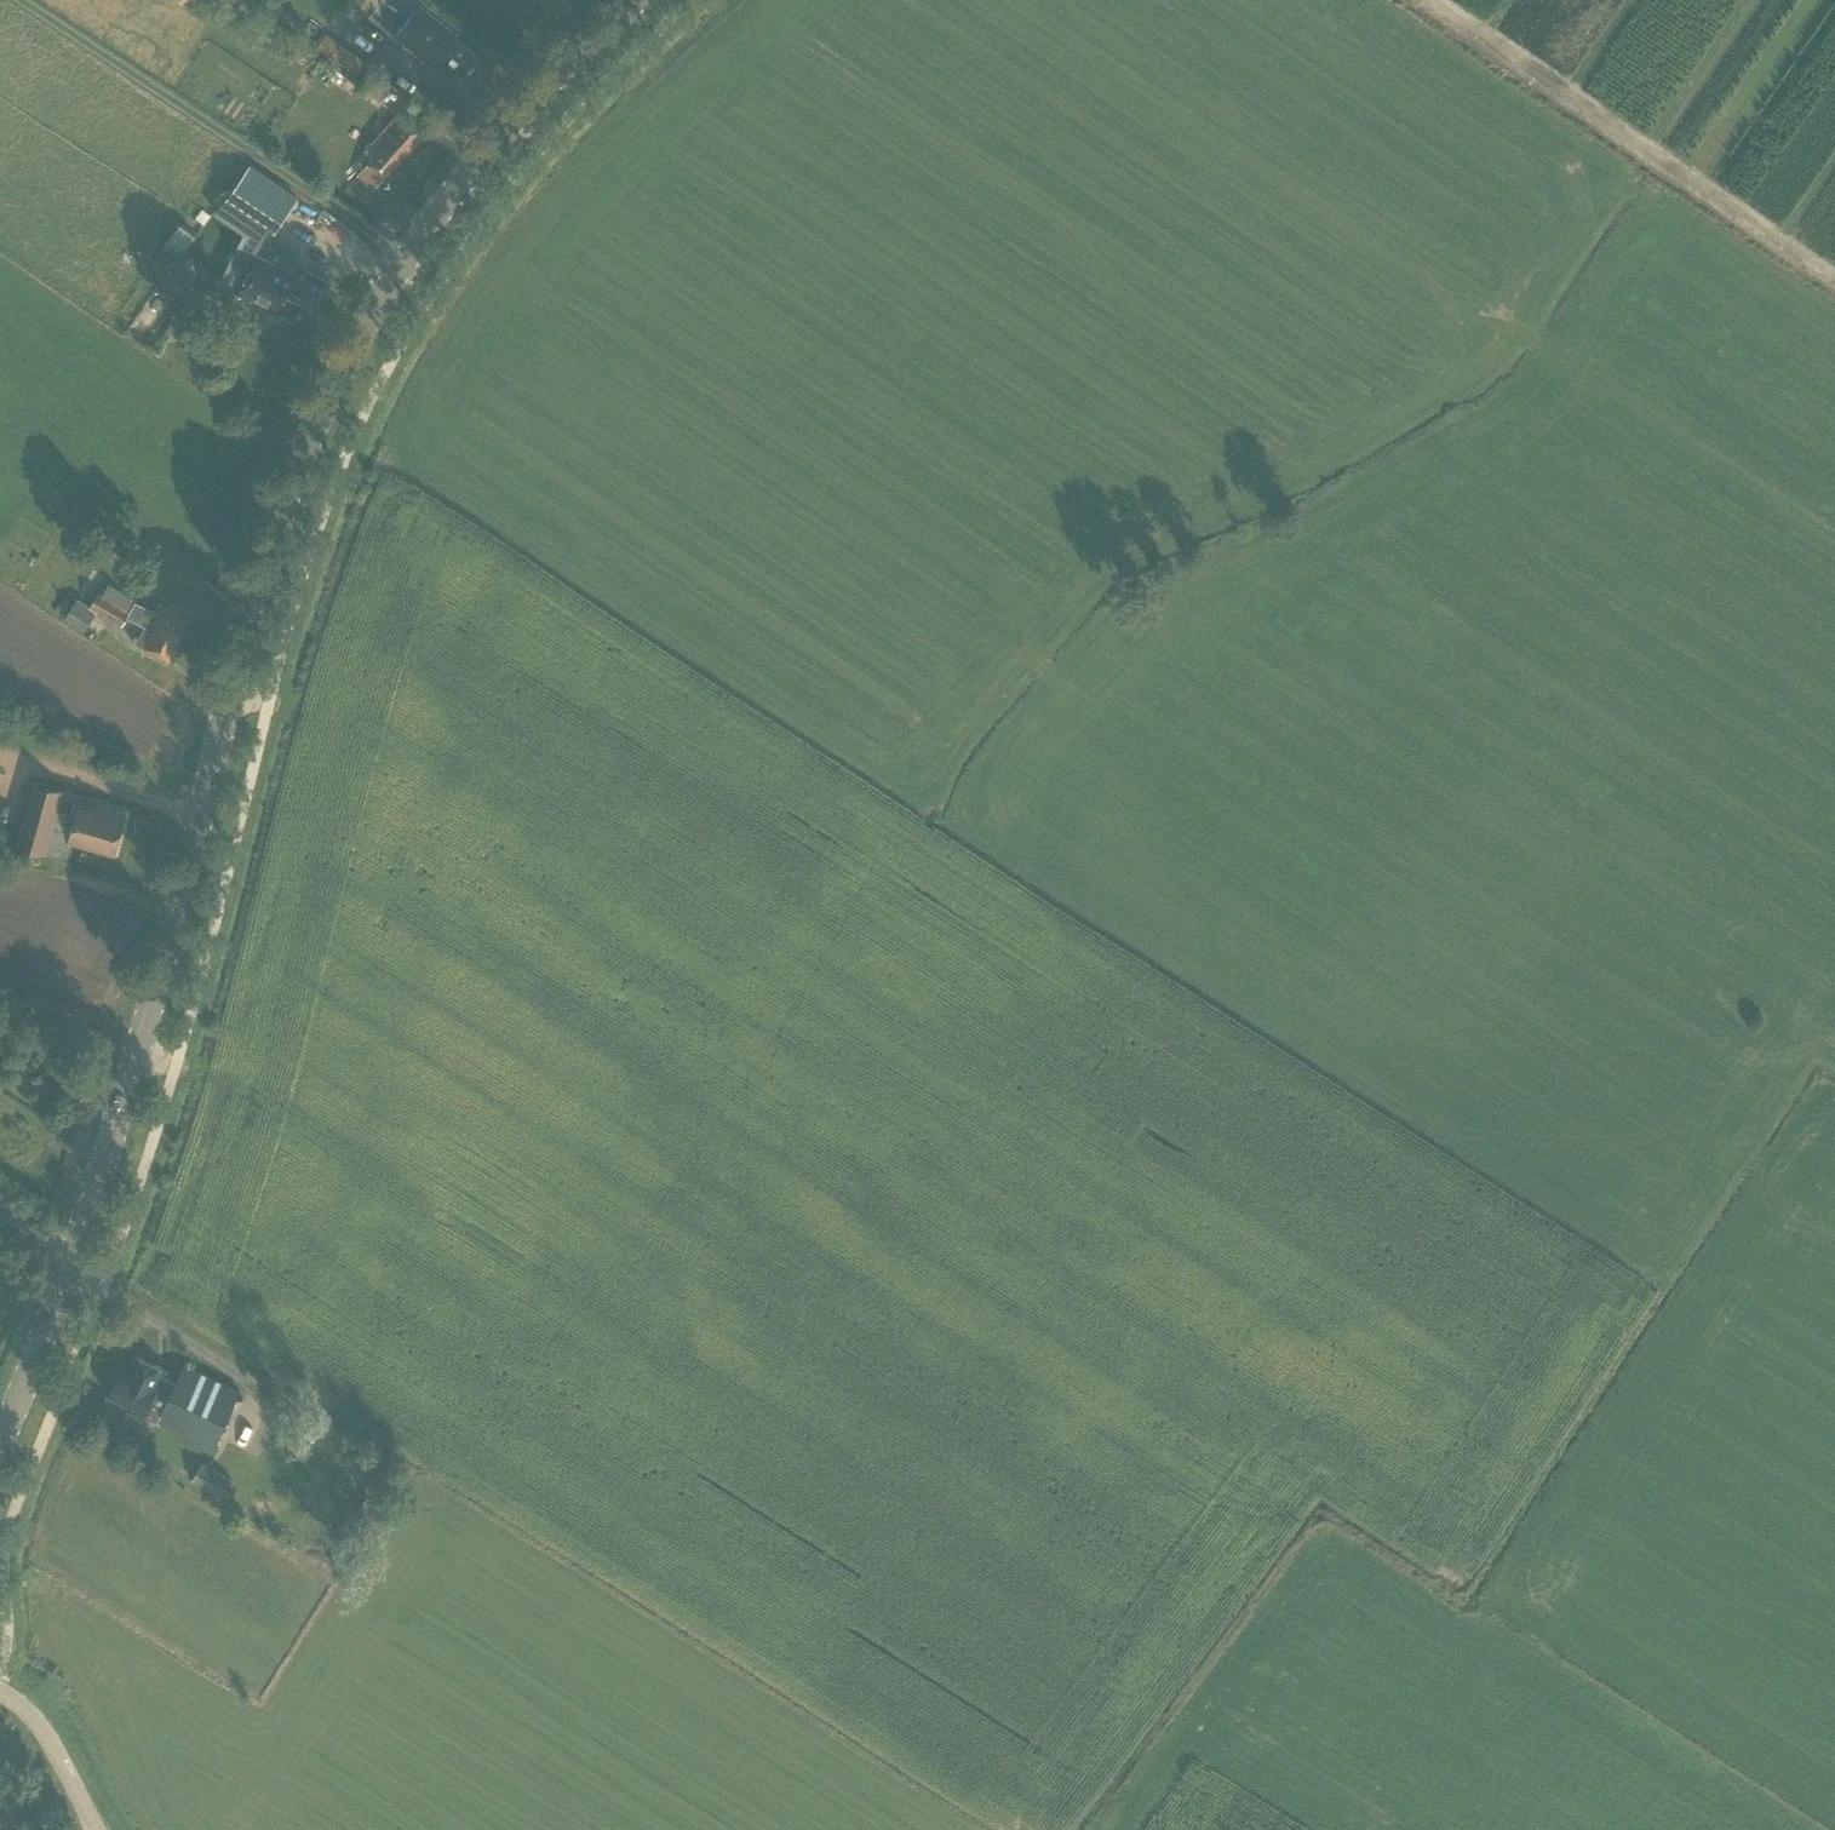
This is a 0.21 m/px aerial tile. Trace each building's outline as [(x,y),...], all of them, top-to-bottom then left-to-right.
[(416,0),(399,0),(397,3),(413,17),(423,6),(416,0)] [(433,19),(433,20),(427,15),(414,31),(421,37),(467,75),(481,58),(433,19)] [(343,45),(334,57),(356,72),(365,60),(343,45)] [(366,88),(384,100),(392,88),(374,76),(366,88)] [(374,157),(359,175),(375,189),(427,131),(411,116),(406,121),(398,114),(367,150),(374,157)] [(298,199),(251,166),(228,198),(276,231),(298,199)] [(164,249),(180,260),(197,236),(182,225),(164,249)] [(331,283),(306,270),(302,277),(256,254),(236,292),(283,316),(285,312),(310,324),(331,283)] [(147,626),(138,644),(170,661),(194,614),(171,601),(168,606),(160,602),(155,611),(137,601),(138,599),(110,583),(103,595),(98,592),(90,605),(123,625),(129,616),(147,626)] [(84,631),(96,613),(77,601),(65,618),(84,631)] [(96,807),(75,801),(71,814),(60,810),(65,792),(35,783),(17,844),(48,852),(52,836),(116,854),(123,828),(122,828),(126,815),(96,807)] [(177,1382),(164,1376),(167,1370),(137,1355),(127,1376),(119,1372),(109,1394),(132,1405),(130,1409),(144,1416),(145,1414),(214,1447),(241,1391),(185,1365),(177,1382)]
